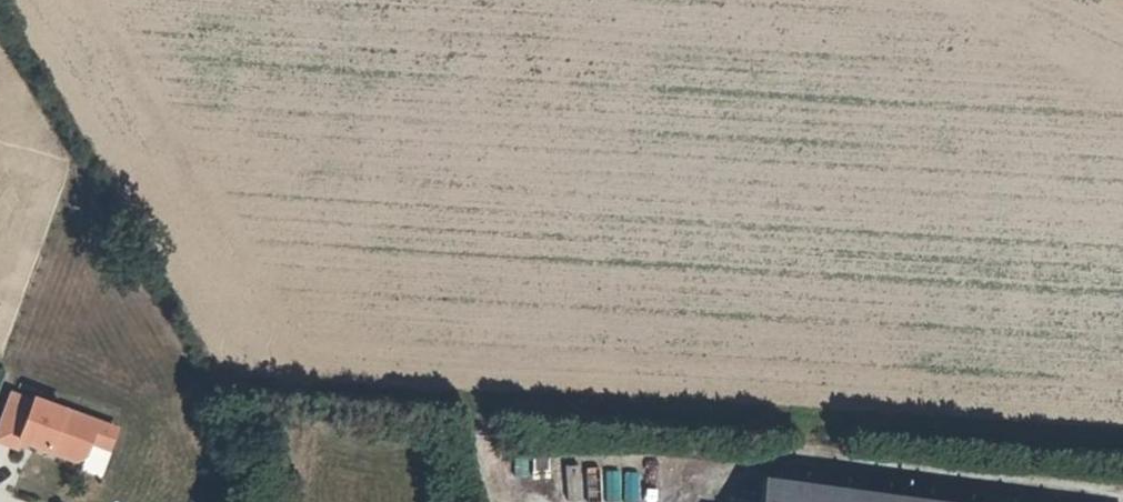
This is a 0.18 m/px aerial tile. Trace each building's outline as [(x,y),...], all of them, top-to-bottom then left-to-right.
[(12,389),(0,421),(0,438),(102,476),(120,429),(12,389)] [(759,481),(756,501),(916,501),(759,481)]
